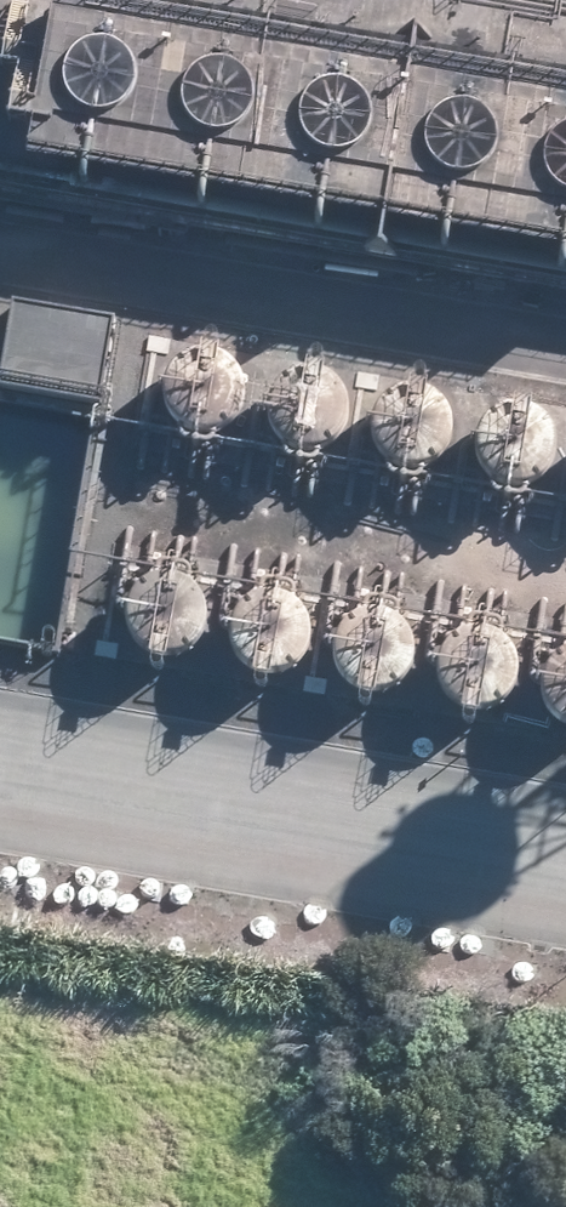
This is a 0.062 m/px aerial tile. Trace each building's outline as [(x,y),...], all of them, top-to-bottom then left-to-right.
[(169,407),(177,415),(187,421),(199,423),(211,420),(221,414),(229,405),(233,394),(233,383),(229,371),(222,362),(212,356),(201,353),(190,354),(180,358),(172,365),(166,374),(164,385),(164,396),(169,407)] [(275,430),(283,439),(294,445),(305,446),(317,444),(327,438),(335,429),(339,418),(339,406),(336,395),(329,386),(319,379),(307,377),(296,378),(286,382),(278,389),(272,398),(270,409),(271,419),(275,430)] [(380,449),(388,458),(398,463),(410,465),(422,463),(432,457),(439,448),(444,437),(444,425),(440,414),(433,405),(423,398),(412,395),(401,396),(391,401),(383,408),(377,417),(374,427),(375,438),(380,449)] [(467,467),(475,476),(486,482),(498,483),(509,481),(519,475),(527,466),(531,455),(532,443),(528,432),(521,423),(511,417),(499,414),(489,415),(479,419),(470,426),(465,435),(462,446),(463,456),(467,467)] [(149,629),(156,638),(167,643),(178,645),(190,643),(200,637),(208,628),(212,617),(212,605),(209,594),(202,585),(192,578),(180,576),(170,577),(159,581),(151,588),(146,597),(143,608),(144,618),(149,629)] [(255,653),(263,662),(273,667),(285,669),(296,667),(307,661),(314,652),(319,641),(319,629),(315,618),(308,609),(298,602),(287,599),(276,600),(266,605),(258,612),(252,621),(249,631),(250,642),(255,653)] [(359,672),(367,680),(378,686),(389,688),(401,686),(411,680),(419,671),(423,660),(423,648),(420,637),(412,627),(403,621),(391,618),(380,619),(370,623),(362,630),(356,640),(354,650),(355,661),(359,672)] [(447,690),(455,699),(465,704),(477,706),(489,704),(499,698),(506,689),(511,678),(511,666),(507,655),(500,646),(490,639),(479,637),(468,637),(458,642),(450,649),(444,658),(442,668),(442,679),(447,690)] [(565,716),(565,664),(562,668),(556,677),(554,687),(555,698),(559,709),(565,716)]
